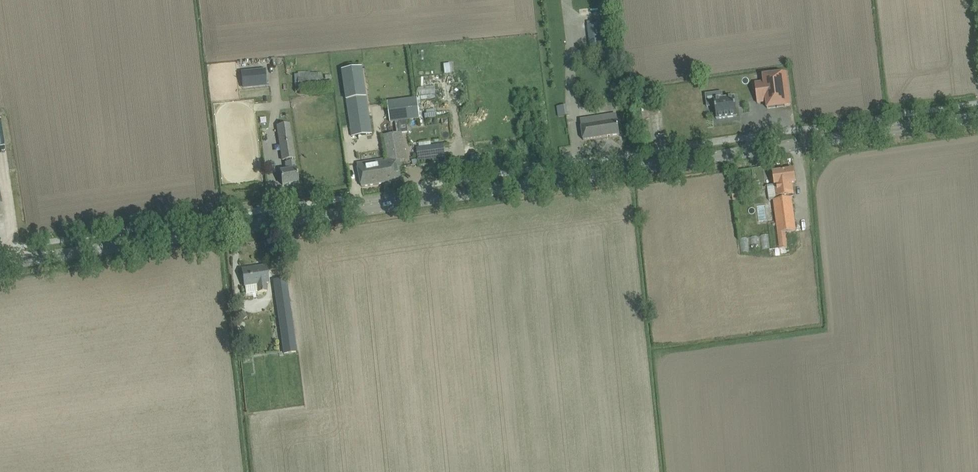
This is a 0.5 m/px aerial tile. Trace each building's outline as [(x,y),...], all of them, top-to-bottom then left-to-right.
[(603,45),(601,24),(588,25),(590,46),(603,45)] [(341,68),(352,137),(372,134),(362,65),(341,68)] [(239,88),(263,86),(262,71),(238,72),(239,88)] [(790,106),(789,96),(786,72),(763,75),(764,81),(755,83),(757,103),(766,102),(767,108),(790,106)] [(298,87),(322,87),(322,73),(298,74),(298,87)] [(734,97),(723,99),(714,100),(717,119),(737,116),(734,97)] [(390,123),(420,119),(417,98),(388,102),(390,123)] [(583,140),(620,135),(616,114),(580,120),(582,130),(583,140)] [(408,132),(407,121),(399,122),(400,133),(401,133),(408,132)] [(290,134),(289,125),(277,127),(282,160),(286,160),(294,159),(295,159),(291,134),(290,134)] [(400,158),(405,157),(403,148),(398,149),(396,134),(383,136),(387,159),(390,159),(394,181),(401,180),(399,167),(401,167),(400,158)] [(421,161),(445,157),(443,147),(420,151),(421,161)] [(286,171),(280,172),(282,185),(298,183),(296,169),(295,169),(294,159),(286,160),(286,163),(284,163),(286,171)] [(372,162),(359,164),(362,186),(394,181),(390,159),(387,159),(387,160),(372,162)] [(775,186),(769,186),(771,200),(774,200),(776,200),(776,197),(793,194),(794,194),(793,183),(796,183),(794,170),(773,173),(775,186)] [(733,201),(742,199),(741,190),(732,192),(733,201)] [(777,222),(773,223),(774,227),(777,226),(780,249),(788,248),(786,233),(796,231),(791,198),(793,197),(793,194),(776,197),(776,200),(774,200),(777,222)] [(769,235),(761,235),(761,248),(770,248),(769,235)] [(266,283),(269,283),(266,266),(258,267),(258,268),(242,270),(245,286),(246,294),(267,291),(266,283)] [(284,353),(296,351),(286,279),(274,281),(284,353)] [(243,311),(238,315),(242,320),(248,317),(243,311)] [(248,338),(242,349),(249,353),(254,342),(248,338)]
